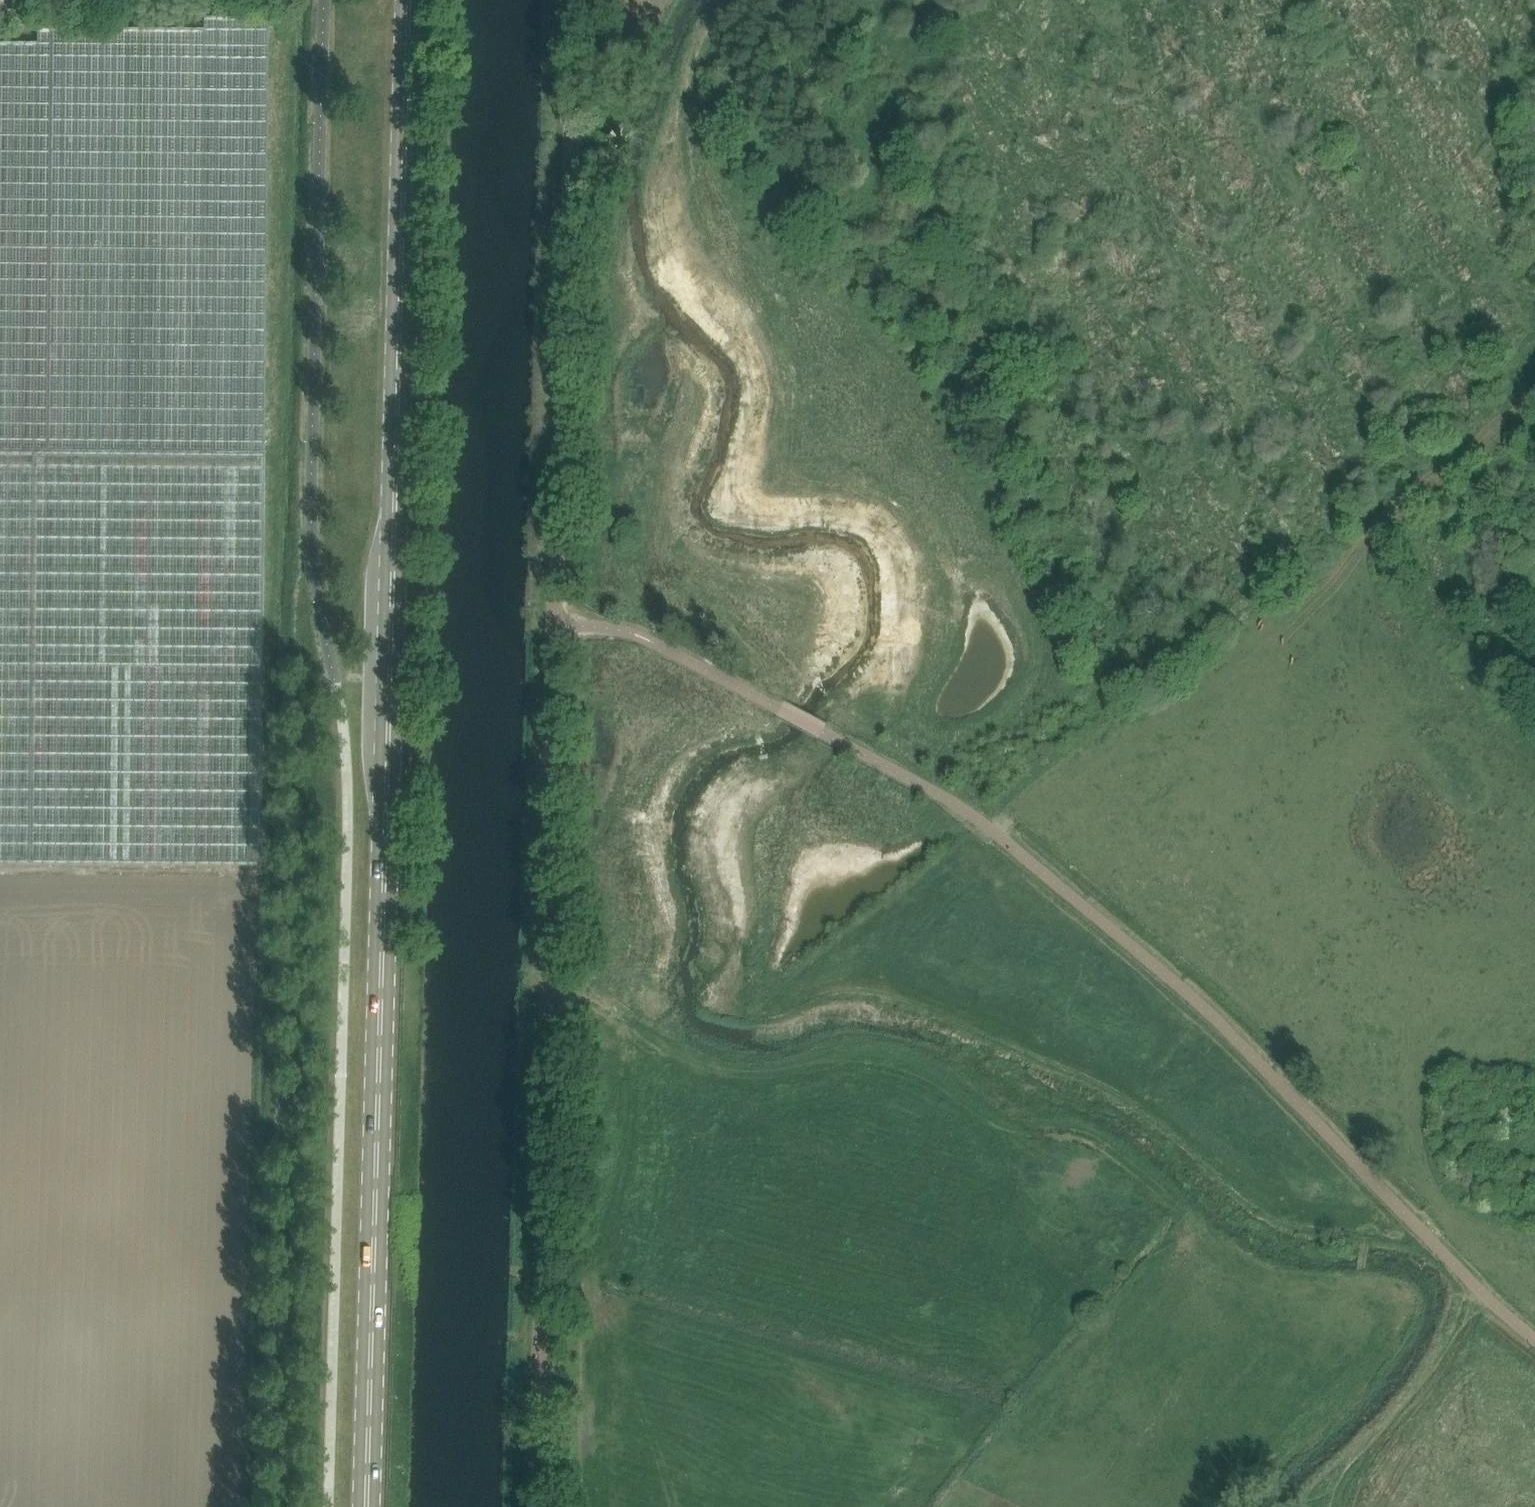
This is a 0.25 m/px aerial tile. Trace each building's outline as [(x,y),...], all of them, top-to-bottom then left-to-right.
[(20,13),(35,12),(34,0),(19,0),(20,13)] [(261,864),(268,18),(205,17),(205,29),(38,28),(37,43),(0,42),(0,862),(261,864)]
